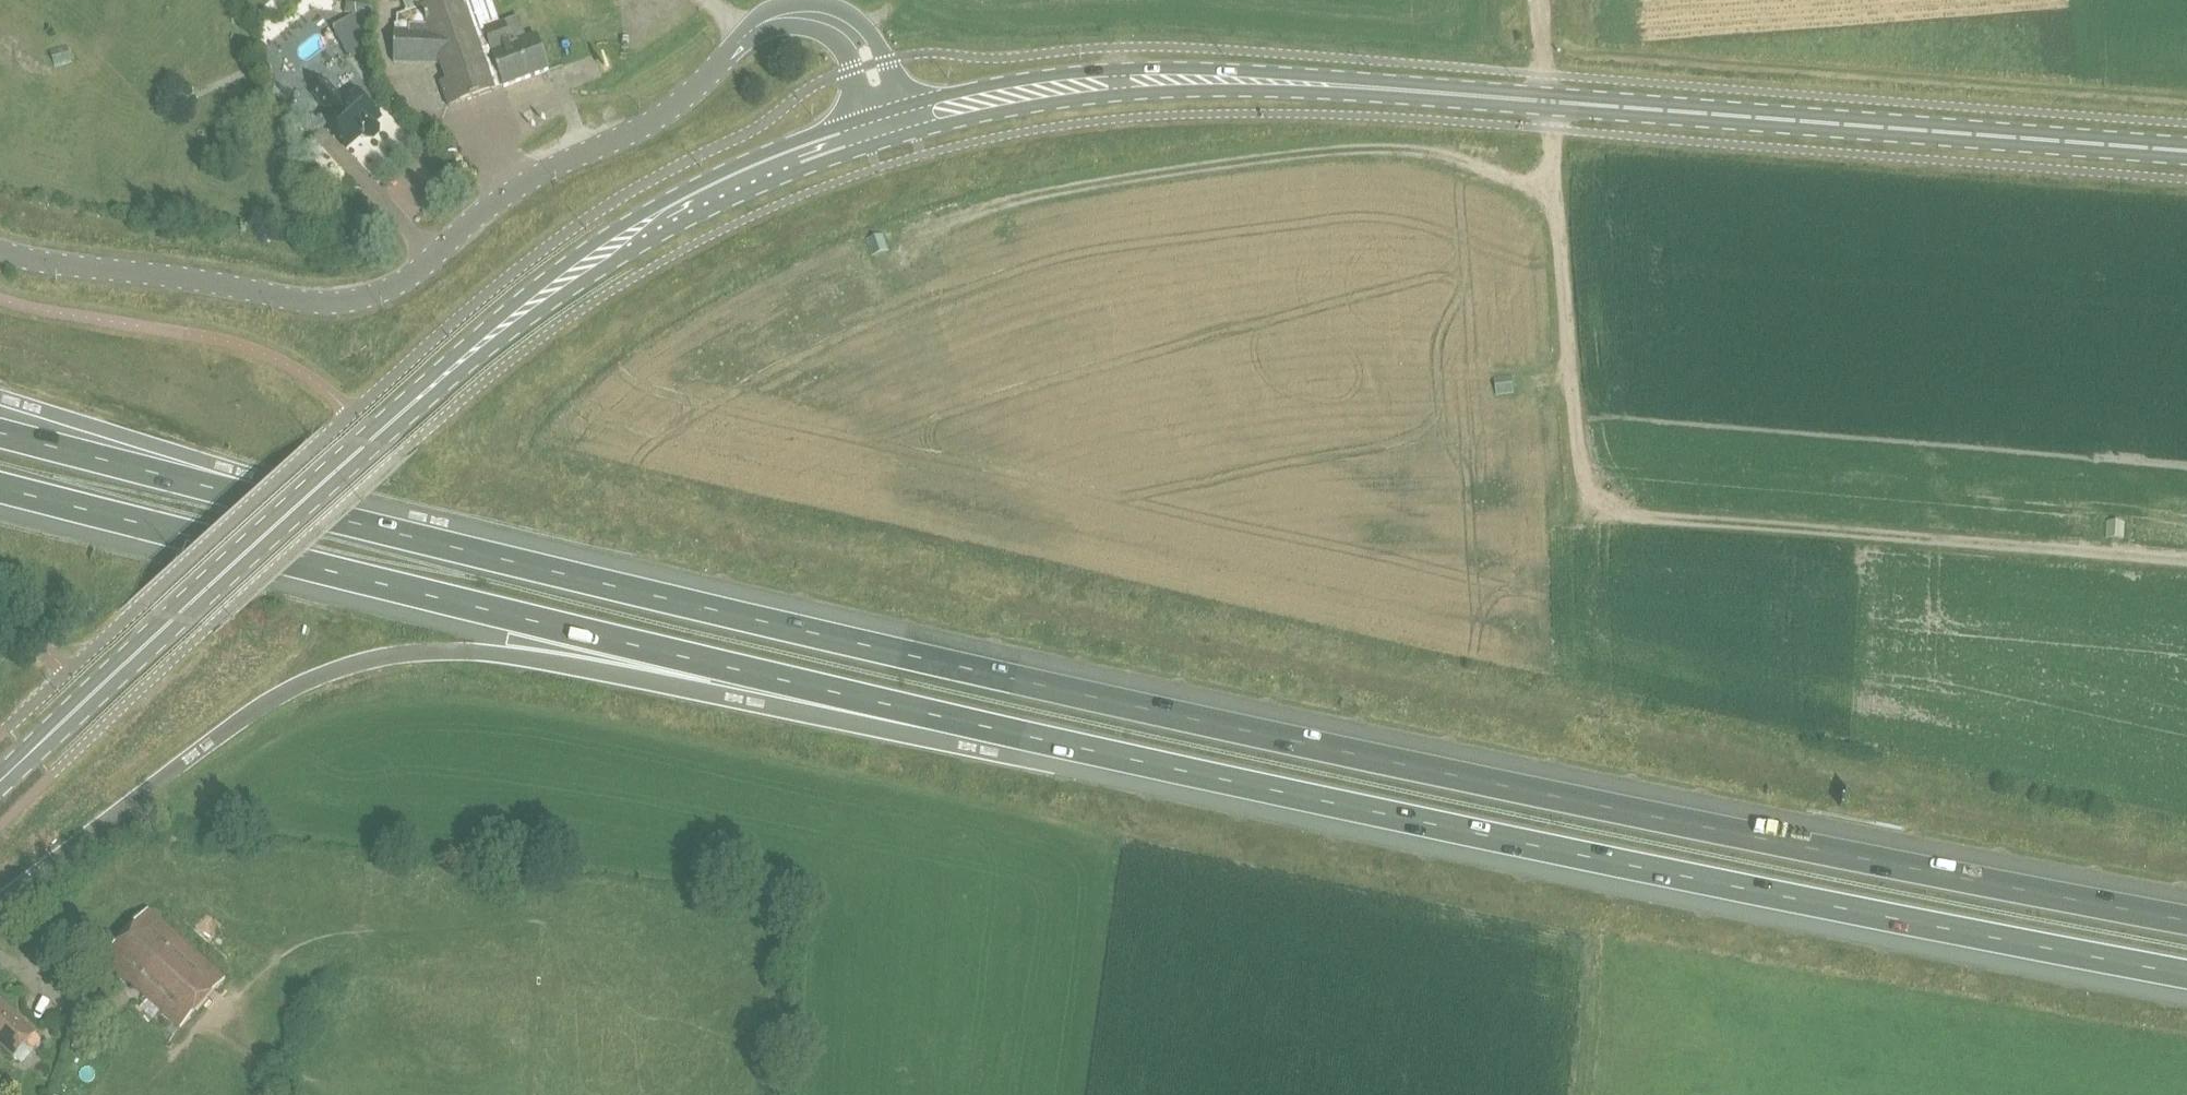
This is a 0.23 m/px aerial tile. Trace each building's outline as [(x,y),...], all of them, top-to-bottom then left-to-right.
[(409,12),(397,16),(396,25),(395,25),(393,63),(441,64),(446,79),(439,81),(448,105),(521,80),(501,23),(493,0),(443,0),(429,5),(409,12)] [(429,5),(427,0),(403,0),(409,12),(429,5)] [(350,60),(372,49),(371,17),(355,15),(333,27),(350,60)] [(501,23),(521,80),(548,70),(536,35),(527,38),(519,17),(501,23)] [(68,46),(50,50),(54,67),(72,63),(68,46)] [(327,83),(316,93),(333,112),(324,121),(347,147),(365,132),(369,137),(375,137),(380,133),(380,127),(376,122),(378,120),(367,107),(370,104),(358,90),(344,102),(327,83)] [(1512,375),(1494,377),(1496,395),(1514,393),(1512,375)] [(2123,521),(2106,520),(2106,537),(2123,537),(2123,521)] [(182,1027),(226,977),(149,910),(105,959),(182,1027)] [(34,1033),(34,1032),(1,1002),(0,1003),(0,1043),(14,1055),(34,1033)]
